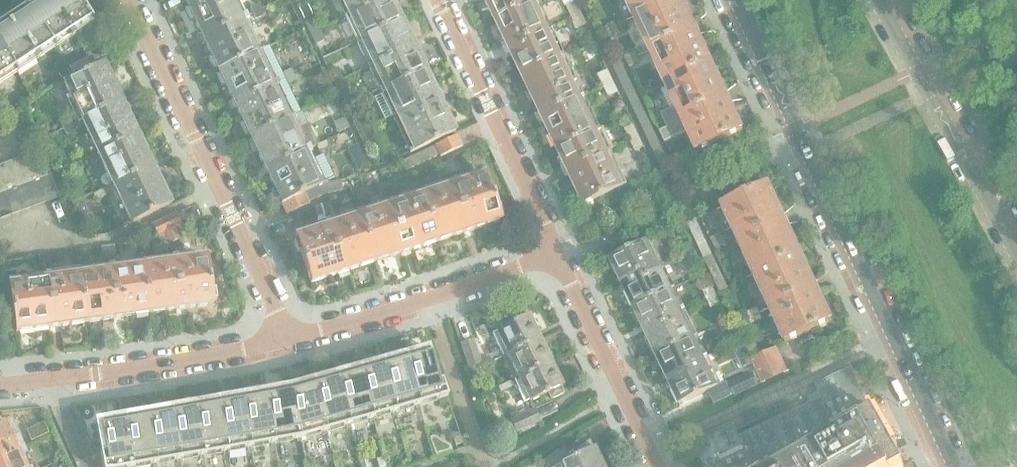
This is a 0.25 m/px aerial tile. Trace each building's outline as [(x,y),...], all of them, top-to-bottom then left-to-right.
[(67,35),(70,40),(74,37),(71,32),(91,19),(79,0),(37,0),(0,24),(0,49),(14,71),(34,58),(36,61),(40,59),(38,55),(67,35)] [(233,0),(194,0),(186,4),(188,8),(185,9),(190,20),(193,18),(199,32),(211,57),(209,58),(214,69),(216,68),(218,71),(258,52),(258,51),(244,22),(249,19),(246,13),(241,16),(233,0)] [(392,0),(340,0),(347,15),(358,37),(354,39),(356,42),(402,20),(400,15),(401,14),(397,4),(395,5),(392,0)] [(495,20),(535,2),(534,0),(485,0),(495,20)] [(637,15),(670,0),(630,0),(637,15)] [(685,15),(689,13),(683,0),(670,0),(637,15),(647,36),(643,38),(655,64),(659,62),(669,83),(712,63),(704,45),(700,47),(695,36),(697,35),(692,25),(690,26),(685,15)] [(575,2),(567,6),(569,11),(578,7),(576,1),(575,2)] [(546,26),(535,2),(495,20),(521,74),(560,56),(549,33),(553,31),(550,24),(546,26)] [(263,9),(260,3),(250,8),(253,13),(263,9)] [(313,15),(308,5),(299,9),(304,19),(313,15)] [(578,7),(569,11),(572,17),(581,13),(578,7)] [(265,14),(263,9),(253,13),(256,19),(265,14)] [(581,13),(572,17),(574,22),(584,18),(581,13)] [(319,28),(314,17),(305,21),(310,33),(319,28)] [(584,18),(574,22),(577,28),(586,24),(584,18)] [(418,55),(411,40),(409,35),(411,34),(406,24),(404,25),(402,20),(356,42),(357,45),(361,43),(382,87),(378,89),(379,91),(425,69),(423,65),(425,64),(420,54),(418,55)] [(325,40),(319,28),(310,33),(316,44),(325,40)] [(296,80),(294,74),(291,69),(282,73),(269,46),(258,51),(258,52),(218,71),(219,74),(217,75),(222,86),(225,84),(243,123),(240,124),(245,135),(248,134),(250,137),(290,117),(300,112),(288,85),(296,80)] [(14,71),(0,49),(0,80),(14,71)] [(638,56),(635,51),(624,56),(627,61),(638,56)] [(580,97),(574,84),(578,83),(576,80),(573,81),(560,56),(521,74),(557,150),(597,132),(582,100),(585,99),(584,95),(580,97)] [(640,61),(638,56),(627,61),(630,67),(640,61)] [(95,68),(95,66),(90,57),(68,68),(73,78),(95,68)] [(622,65),(620,60),(612,63),(614,69),(622,65)] [(731,115),(726,104),(727,103),(728,103),(725,97),(724,94),(723,92),(722,93),(716,82),(720,80),(719,78),(712,63),(669,83),(670,86),(661,90),(667,104),(670,109),(660,113),(664,121),(667,127),(669,133),(672,138),(682,134),(686,132),(691,130),(701,151),(743,131),(735,113),(731,115)] [(130,120),(111,79),(113,78),(108,67),(106,68),(104,64),(95,68),(73,78),(64,83),(70,96),(65,99),(67,102),(71,99),(83,124),(87,123),(101,152),(137,134),(135,130),(138,129),(133,119),(130,120)] [(625,71),(622,65),(614,69),(617,75),(625,71)] [(343,79),(338,67),(328,71),(334,83),(343,79)] [(448,118),(440,99),(437,95),(435,90),(432,84),(434,83),(430,73),(428,74),(425,69),(379,91),(381,94),(374,98),(384,120),(395,115),(411,149),(408,150),(409,153),(455,131),(453,128),(455,127),(450,117),(448,118)] [(607,70),(598,74),(600,80),(610,75),(607,70)] [(628,77),(625,71),(617,75),(620,81),(628,77)] [(610,75),(600,80),(603,85),(612,81),(610,75)] [(631,83),(628,77),(620,81),(623,87),(631,83)] [(349,90),(343,79),(334,83),(339,95),(349,90)] [(612,81),(603,85),(606,91),(615,86),(612,81)] [(634,89),(631,83),(623,87),(625,92),(634,89)] [(615,86),(606,91),(608,96),(618,92),(615,86)] [(636,95),(634,89),(625,92),(628,98),(636,95)] [(347,105),(363,98),(359,92),(344,99),(347,105)] [(639,100),(636,95),(628,98),(631,104),(639,100)] [(642,106),(639,100),(631,104),(634,110),(642,106)] [(645,112),(642,106),(634,110),(637,116),(645,112)] [(310,161),(307,154),(313,151),(311,148),(316,146),(317,145),(301,112),(300,112),(290,117),(250,137),(251,140),(248,141),(253,152),(256,151),(263,165),(265,170),(268,175),(274,189),(272,190),(277,201),(280,200),(281,203),(304,193),(309,190),(315,188),(321,185),(322,184),(334,177),(323,155),(310,161)] [(647,118),(645,112),(637,116),(639,122),(647,118)] [(368,129),(362,116),(353,121),(359,133),(368,129)] [(650,124),(647,118),(639,122),(642,128),(650,124)] [(73,124),(70,119),(61,123),(63,129),(73,124)] [(76,130),(73,124),(63,129),(66,135),(76,130)] [(633,124),(624,128),(627,134),(636,129),(633,124)] [(653,130),(650,124),(642,128),(645,133),(653,130)] [(667,127),(659,131),(659,132),(662,137),(669,133),(667,127)] [(374,141),(368,129),(359,133),(365,145),(374,141)] [(636,129),(627,134),(629,139),(638,135),(636,129)] [(656,135),(653,130),(645,133),(648,139),(656,135)] [(606,151),(597,132),(557,150),(583,205),(627,184),(620,171),(617,173),(608,155),(612,154),(610,149),(606,151)] [(669,133),(662,137),(664,142),(665,142),(672,138),(669,133)] [(163,189),(144,147),(146,146),(141,136),(139,137),(137,134),(101,152),(115,182),(112,183),(124,207),(118,209),(120,213),(125,210),(131,223),(171,204),(168,199),(170,198),(165,188),(163,189)] [(638,135),(629,139),(632,145),(641,141),(638,135)] [(659,141),(656,135),(648,139),(650,145),(659,141)] [(457,136),(435,146),(439,155),(440,156),(462,146),(457,136)] [(328,147),(326,141),(317,145),(316,146),(319,151),(328,147)] [(641,141),(632,145),(635,151),(644,147),(641,141)] [(661,147),(659,141),(650,145),(653,151),(661,147)] [(435,146),(430,148),(434,157),(439,155),(435,146)] [(664,153),(661,147),(653,151),(656,157),(664,153)] [(430,148),(424,151),(428,160),(434,157),(430,148)] [(51,174),(40,150),(27,155),(36,179),(40,178),(51,174)] [(424,151),(418,154),(423,163),(428,160),(424,151)] [(667,159),(664,153),(656,157),(659,163),(667,159)] [(418,154),(413,156),(417,165),(423,163),(418,154)] [(36,179),(27,155),(14,160),(23,184),(27,183),(36,179)] [(413,156),(407,159),(411,168),(417,165),(413,156)] [(407,159),(402,162),(406,171),(411,168),(407,159)] [(670,165),(667,159),(659,163),(662,169),(670,165)] [(23,184),(14,160),(1,164),(10,189),(14,187),(23,184)] [(456,171),(452,160),(446,162),(450,173),(456,171)] [(450,173),(446,162),(441,164),(444,175),(450,173)] [(1,164),(0,165),(0,193),(2,192),(10,189),(1,164)] [(61,196),(51,174),(40,178),(48,201),(61,196)] [(502,217),(498,206),(495,207),(485,175),(453,186),(422,196),(437,242),(497,222),(498,219),(499,218),(502,217)] [(40,178),(36,179),(27,183),(36,205),(48,201),(40,178)] [(340,180),(334,182),(336,192),(343,191),(340,180)] [(390,181),(383,183),(385,189),(387,194),(393,192),(391,187),(390,181)] [(334,182),(328,183),(330,194),(336,192),(334,182)] [(27,183),(23,184),(14,187),(23,210),(36,205),(27,183)] [(322,184),(321,185),(325,195),(330,194),(328,183),(322,184)] [(385,189),(383,183),(377,185),(381,196),(387,194),(385,189)] [(321,185),(315,188),(319,197),(323,195),(324,195),(325,195),(321,185)] [(779,216),(774,205),(777,203),(769,185),(726,205),(736,226),(732,228),(744,254),(748,253),(758,273),(801,253),(792,235),(789,237),(784,226),(785,226),(780,215),(779,216)] [(14,187),(10,189),(2,192),(10,215),(23,210),(14,187)] [(113,195),(109,187),(104,190),(94,195),(97,200),(106,195),(107,198),(113,195)] [(315,188),(309,190),(314,200),(319,197),(315,188)] [(309,190),(304,193),(309,202),(314,200),(309,190)] [(0,193),(0,219),(10,215),(2,192),(0,193)] [(304,193),(282,203),(286,213),(287,214),(309,204),(309,202),(304,193)] [(437,242),(422,196),(359,216),(374,262),(437,242)] [(330,213),(326,202),(320,204),(322,210),(324,215),(330,213)] [(320,204),(314,206),(316,212),(318,217),(324,215),(322,210),(320,204)] [(175,214),(152,225),(157,236),(164,233),(175,228),(179,225),(181,225),(175,214)] [(374,262),(359,216),(328,226),(295,237),(297,241),(294,242),(297,252),(300,251),(311,283),(374,262)] [(697,225),(695,219),(688,222),(690,228),(697,225)] [(700,231),(697,225),(690,228),(693,234),(700,231)] [(175,228),(164,233),(167,238),(177,233),(175,228)] [(702,236),(700,231),(693,234),(696,240),(702,236)] [(164,233),(157,236),(162,246),(169,243),(167,238),(164,233)] [(177,233),(167,238),(169,243),(180,238),(177,233)] [(722,233),(716,235),(719,241),(724,238),(722,233)] [(716,235),(710,238),(713,243),(719,241),(716,235)] [(705,242),(702,236),(696,240),(698,245),(705,242)] [(719,241),(713,243),(716,249),(727,244),(724,238),(719,241)] [(661,270),(647,241),(609,259),(611,262),(609,263),(614,273),(616,272),(621,283),(638,275),(640,277),(643,276),(644,278),(661,270)] [(695,251),(691,241),(681,246),(686,255),(695,251)] [(708,248),(705,242),(698,245),(701,251),(708,248)] [(710,253),(708,248),(701,251),(703,257),(710,253)] [(699,258),(695,251),(686,255),(690,263),(699,258)] [(713,259),(710,253),(703,257),(706,262),(713,259)] [(810,283),(805,272),(809,271),(801,253),(758,273),(767,294),(763,296),(776,322),(780,321),(789,341),(832,321),(824,303),(820,305),(815,294),(817,293),(812,282),(810,283)] [(211,290),(210,287),(207,262),(206,262),(205,257),(142,266),(149,314),(213,305),(212,301),(216,301),(215,290),(211,290)] [(716,265),(713,259),(706,262),(709,268),(716,265)] [(718,270),(716,265),(709,268),(711,274),(718,270)] [(149,314),(142,266),(80,275),(86,323),(149,314)] [(670,289),(661,270),(644,278),(643,276),(640,277),(638,275),(621,283),(626,294),(624,295),(630,306),(631,305),(632,307),(670,289)] [(721,276),(718,270),(711,274),(714,279),(721,276)] [(86,323),(80,275),(10,284),(12,307),(15,331),(15,333),(86,323)] [(724,282),(721,276),(714,279),(717,285),(724,282)] [(726,288),(724,282),(717,285),(719,291),(726,288)] [(715,295),(711,287),(703,290),(707,299),(715,295)] [(663,316),(680,309),(670,289),(632,307),(634,311),(632,312),(637,323),(639,322),(645,333),(662,325),(660,321),(663,320),(663,316)] [(719,304),(715,295),(707,299),(710,307),(719,304)] [(15,331),(12,307),(0,309),(3,333),(15,331)] [(760,313),(757,307),(749,311),(752,317),(760,313)] [(694,338),(680,309),(663,316),(663,320),(660,321),(662,325),(645,333),(649,343),(648,344),(653,354),(654,353),(656,356),(694,338)] [(540,340),(536,332),(534,330),(536,329),(531,318),(529,319),(528,316),(527,317),(524,310),(512,316),(514,322),(496,331),(496,332),(493,334),(504,358),(540,340)] [(762,318),(760,313),(752,317),(754,322),(762,318)] [(731,327),(729,321),(719,325),(722,331),(731,327)] [(686,365),(703,358),(694,338),(656,356),(657,359),(655,360),(661,371),(662,370),(668,381),(685,373),(684,370),(687,368),(686,365)] [(482,363),(474,339),(461,343),(469,368),(477,365),(482,363)] [(551,363),(549,360),(551,359),(546,349),(544,349),(540,340),(504,358),(515,381),(551,363)] [(438,382),(429,350),(422,352),(415,354),(414,353),(405,355),(404,355),(405,357),(420,405),(438,400),(447,398),(441,381),(438,382)] [(757,372),(781,361),(776,351),(752,361),(757,372)] [(492,362),(501,358),(499,354),(490,358),(492,362)] [(420,405),(405,357),(399,358),(399,359),(391,361),(391,359),(382,362),(382,361),(381,361),(382,363),(396,411),(420,405)] [(717,386),(703,358),(686,365),(687,368),(684,370),(685,373),(668,381),(672,391),(671,392),(676,402),(678,402),(679,405),(717,386)] [(762,382),(786,371),(781,361),(757,372),(762,382)] [(396,411),(382,363),(376,365),(368,367),(368,366),(359,368),(358,368),(358,370),(373,418),(396,411)] [(562,386),(560,384),(562,383),(557,372),(555,373),(551,363),(515,381),(525,402),(529,401),(529,402),(548,393),(551,399),(563,393),(561,387),(562,386)] [(482,376),(477,365),(469,368),(469,369),(474,379),(482,376)] [(894,450),(888,453),(881,441),(885,439),(885,440),(887,439),(886,438),(889,437),(882,425),(879,426),(879,425),(878,426),(878,427),(874,429),(867,416),(873,414),(872,412),(864,396),(866,394),(863,389),(861,389),(851,368),(815,385),(821,399),(808,405),(807,405),(802,407),(804,412),(797,416),(795,411),(739,437),(732,423),(693,442),(705,466),(903,466),(904,466),(894,450)] [(373,418),(358,370),(353,371),(353,372),(345,374),(345,372),(336,375),(336,374),(335,374),(335,376),(350,424),(373,418)] [(757,385),(751,373),(728,384),(734,396),(757,385)] [(350,424),(335,376),(329,378),(330,378),(322,380),(322,379),(313,381),(312,381),(312,382),(327,431),(350,424)] [(501,392),(514,386),(511,381),(499,387),(501,392)] [(327,431),(312,382),(306,384),(306,385),(299,387),(298,385),(289,388),(289,387),(288,387),(289,389),(297,438),(322,432),(327,431)] [(297,438),(289,389),(283,390),(283,391),(275,392),(275,390),(266,392),(266,391),(265,392),(265,393),(273,443),(297,438)] [(273,443),(265,393),(259,394),(259,395),(252,396),(251,395),(242,396),(241,396),(241,397),(250,447),(270,443),(273,443)] [(250,447),(241,397),(235,399),(228,400),(228,399),(218,400),(217,400),(218,402),(226,451),(250,447)] [(226,451),(218,402),(212,403),(204,405),(204,403),(195,405),(195,404),(194,404),(194,406),(202,455),(226,451)] [(202,455),(194,406),(188,407),(181,409),(180,407),(171,409),(171,408),(170,408),(171,410),(179,460),(202,455)] [(541,421),(535,408),(510,420),(517,432),(541,421)] [(753,409),(743,414),(748,424),(758,419),(753,409)] [(179,460),(171,410),(165,411),(165,412),(157,413),(157,411),(148,413),(147,412),(147,413),(147,414),(155,464),(179,460)] [(147,414),(141,415),(141,416),(133,417),(133,415),(124,417),(123,417),(123,418),(131,466),(137,466),(155,464),(147,414)] [(123,418),(117,419),(117,420),(110,421),(109,420),(100,421),(99,421),(100,423),(99,423),(105,452),(100,453),(102,466),(131,466),(123,418)] [(14,443),(10,444),(5,432),(8,431),(6,426),(0,429),(0,460),(18,452),(14,443)] [(463,443),(459,432),(451,435),(455,446),(463,443)] [(434,436),(429,437),(435,456),(452,450),(450,446),(434,436)] [(600,461),(601,461),(596,450),(595,451),(593,448),(589,441),(573,452),(575,455),(569,458),(562,448),(542,461),(546,466),(602,466),(600,461)] [(18,463),(22,461),(18,452),(0,460),(0,466),(20,466),(18,463)] [(384,457),(376,459),(378,466),(386,466),(384,457)]
